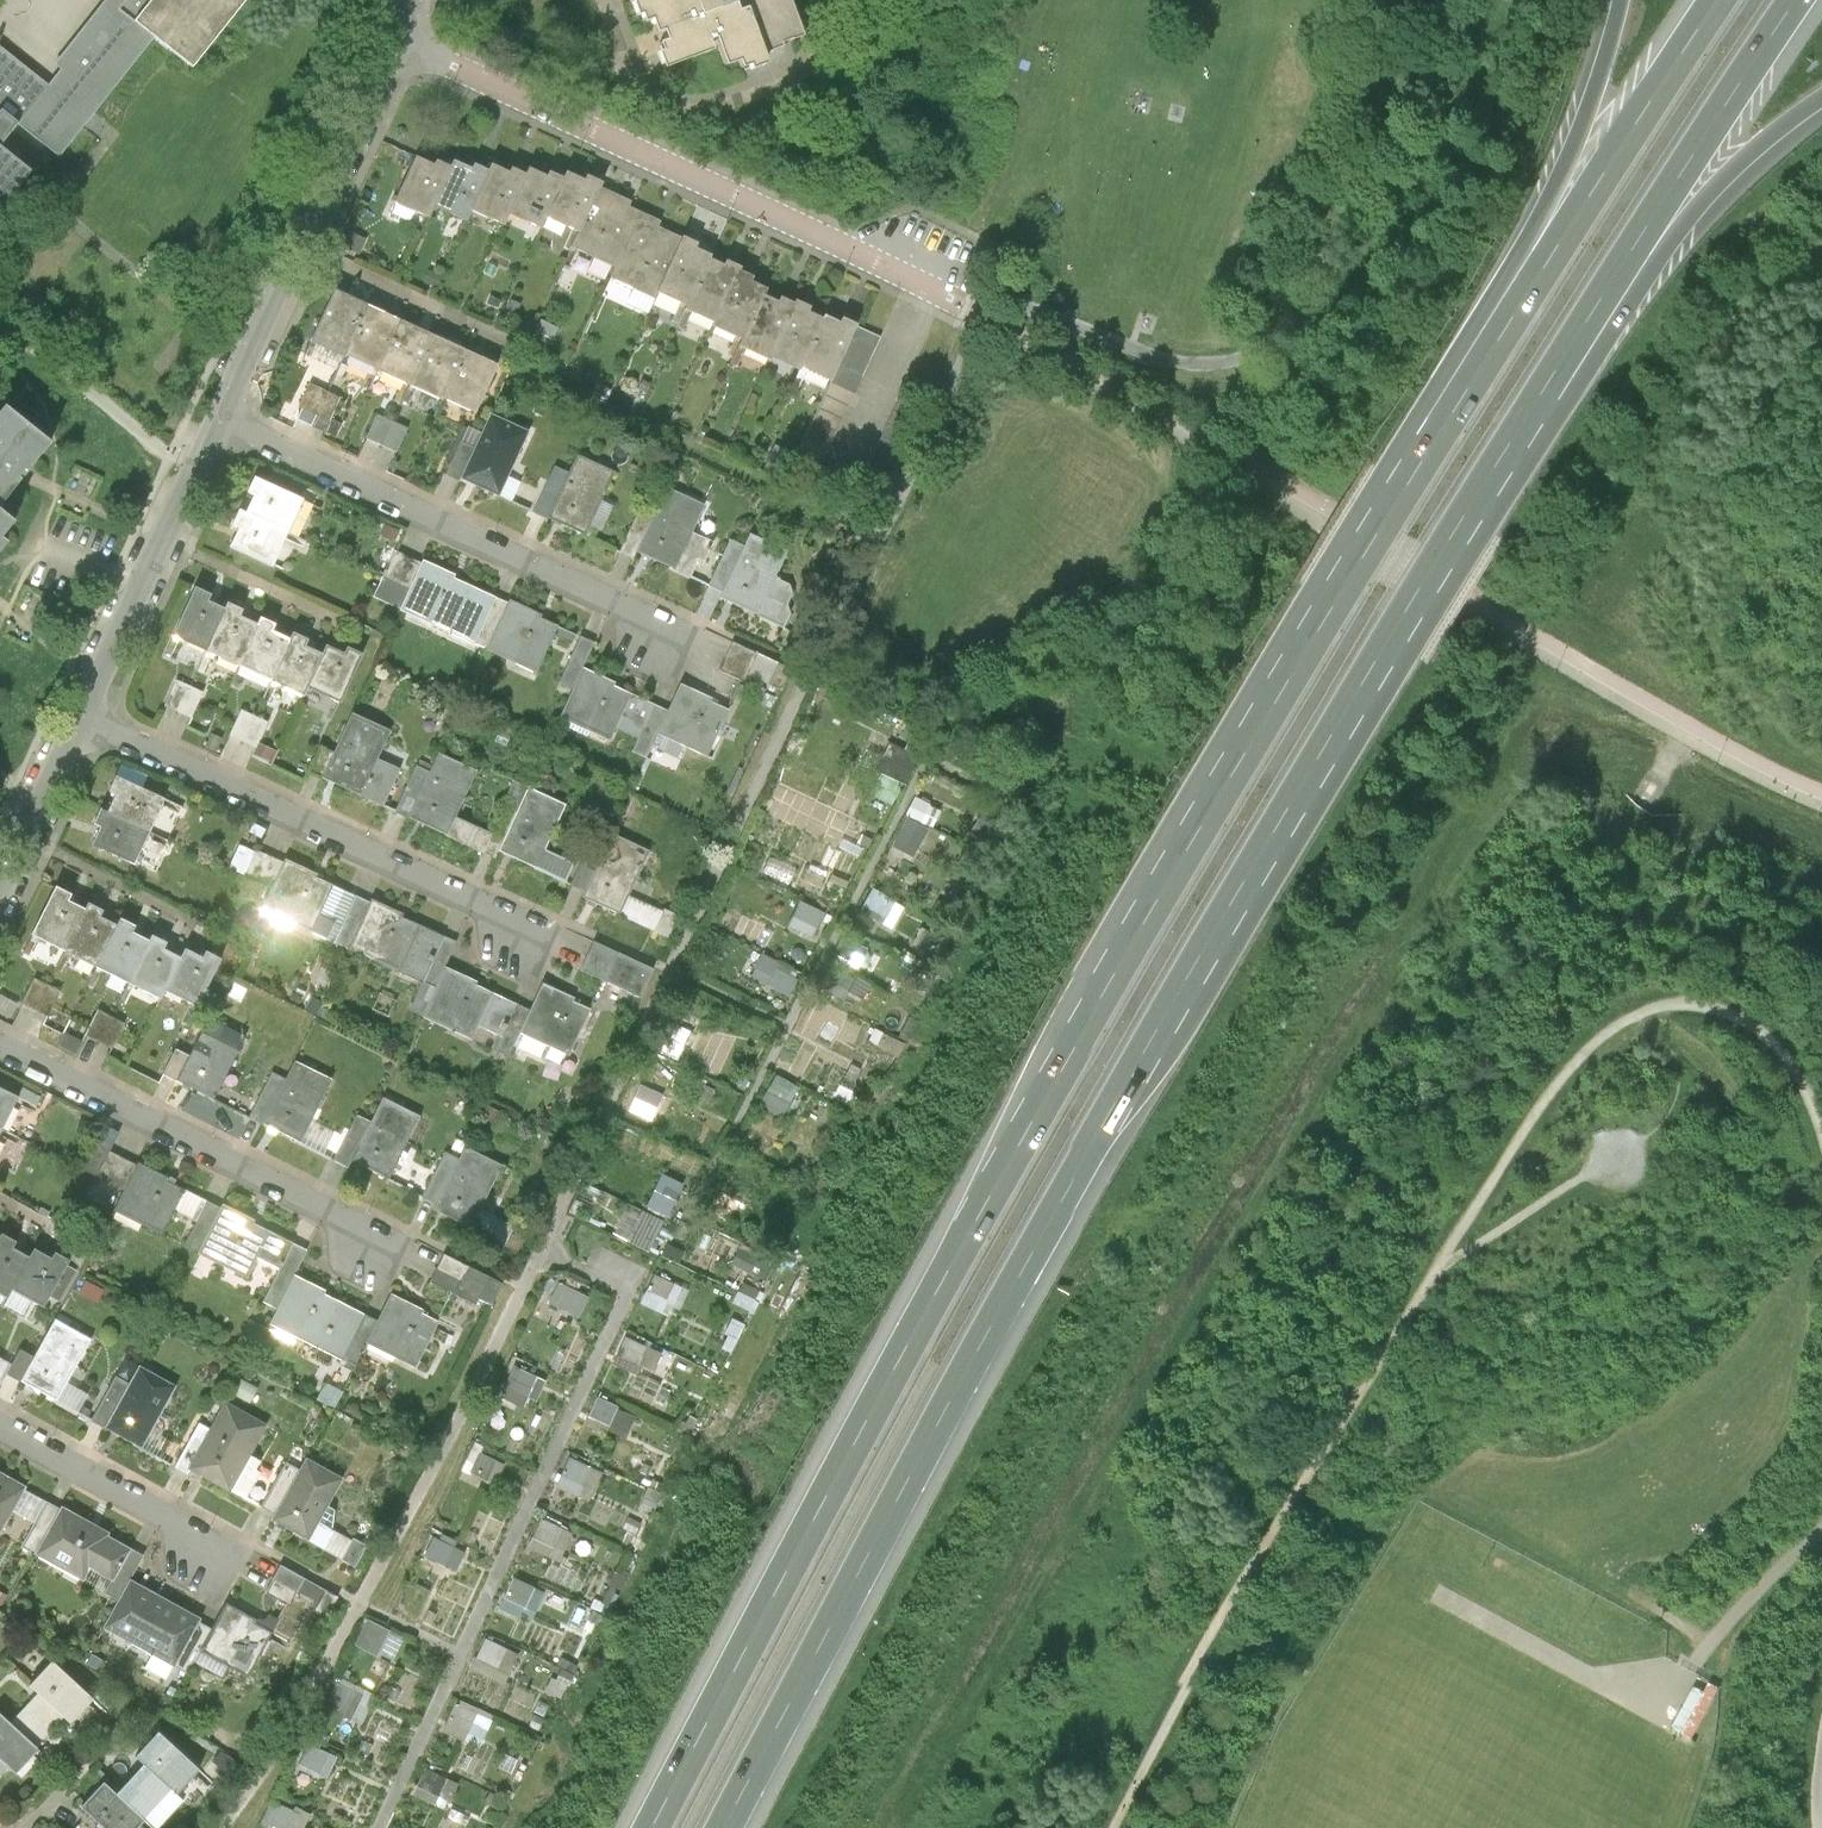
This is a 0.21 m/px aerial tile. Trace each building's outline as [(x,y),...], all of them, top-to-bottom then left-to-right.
[(20,123),(58,153),(154,34),(115,4),(118,0),(103,0),(55,61),(61,66),(47,83),(0,45),(0,106),(5,110),(0,117),(0,149),(20,123)] [(154,34),(193,66),(246,0),(118,0),(115,4),(154,34)] [(634,19),(639,17),(642,25),(649,23),(654,36),(660,33),(664,44),(657,47),(660,55),(655,57),(661,72),(710,54),(707,44),(713,42),(724,69),(738,64),(741,72),(748,69),(749,74),(766,68),(761,55),(781,48),(779,44),(791,39),(792,42),(802,38),(788,0),(755,0),(757,7),(736,15),(730,0),(627,0),(634,19)] [(7,208),(33,176),(0,149),(0,202),(7,208)] [(428,217),(432,207),(450,167),(435,160),(433,165),(414,157),(394,202),(428,217)] [(465,222),(470,211),(488,171),(473,164),(471,169),(453,161),(450,167),(432,207),(465,222)] [(503,225),(508,215),(525,175),(510,168),(508,172),(491,165),(488,171),(470,211),(503,225)] [(541,230),(546,218),(563,179),(548,172),(546,177),(528,169),(525,175),(508,215),(541,230)] [(546,218),(580,234),(599,191),(603,183),(586,175),(583,181),(566,173),(563,179),(546,218)] [(573,250),(619,270),(642,216),(629,210),(632,205),(599,191),(580,234),(573,250)] [(654,300),(657,293),(680,241),(658,232),(662,225),(642,216),(619,270),(613,282),(654,300)] [(657,293),(688,307),(709,259),(711,255),(695,248),(697,243),(682,236),(680,241),(657,293)] [(686,311),(716,324),(739,271),(741,268),(726,261),(724,266),(709,259),(688,307),(686,311)] [(714,328),(743,341),(763,296),(766,289),(750,282),(753,277),(739,271),(716,324),(714,328)] [(345,356),(345,355),(369,304),(334,289),(310,341),(345,356)] [(770,361),(771,358),(795,304),(780,298),(778,302),(763,296),(743,341),(740,348),(770,361)] [(800,371),(801,368),(823,319),(808,313),(810,307),(796,301),(795,304),(771,358),(800,371)] [(401,319),(369,304),(345,355),(378,370),(401,319)] [(824,316),(823,319),(801,368),(830,381),(854,325),(841,319),(840,323),(824,316)] [(433,334),(401,319),(378,370),(410,385),(433,334)] [(881,337),(854,325),(830,381),(795,460),(821,472),(881,337)] [(466,349),(433,334),(410,385),(443,400),(466,349)] [(498,364),(466,349),(443,400),(475,415),(498,364)] [(338,398),(308,383),(297,406),(316,415),(311,426),(322,431),(328,419),(338,398)] [(20,481),(17,479),(24,471),(27,473),(51,442),(5,405),(0,411),(0,506),(20,481)] [(482,434),(462,478),(498,495),(527,432),(491,415),(482,434)] [(376,416),(366,439),(402,455),(412,432),(376,416)] [(340,425),(328,419),(322,431),(334,437),(340,425)] [(460,482),(462,478),(482,434),(467,427),(444,474),(460,482)] [(613,472),(576,455),(557,495),(546,519),(583,536),(613,472)] [(255,495),(246,514),(287,534),(304,499),(255,477),(248,492),(255,495)] [(666,487),(654,513),(637,551),(690,575),(697,560),(703,562),(713,541),(690,531),(703,504),(666,487)] [(533,512),(546,519),(557,495),(544,489),(533,512)] [(633,558),(637,551),(654,513),(640,506),(619,552),(633,558)] [(6,541),(1,537),(13,521),(0,511),(0,549),(6,541)] [(272,567),(287,534),(246,514),(240,511),(234,525),(241,529),(232,548),(272,567)] [(786,551),(748,533),(743,545),(720,593),(718,598),(783,628),(789,615),(785,605),(790,593),(787,584),(773,578),(786,551)] [(708,587),(720,593),(743,545),(730,539),(708,587)] [(375,595),(402,607),(422,563),(396,550),(375,595)] [(402,607),(476,642),(497,597),(497,595),(455,576),(456,572),(425,558),(422,563),(402,607)] [(174,636),(207,651),(226,607),(208,599),(211,593),(196,586),(174,636)] [(476,642),(488,648),(509,603),(497,597),(476,642)] [(538,671),(556,633),(559,625),(560,623),(543,615),(544,612),(512,597),(509,603),(488,648),(538,671)] [(228,601),(226,607),(207,651),(240,665),(258,623),(241,615),(244,608),(228,601)] [(261,617),(258,623),(240,665),(272,680),(291,638),(273,630),(276,624),(261,617)] [(577,634),(559,625),(556,633),(573,641),(577,634)] [(294,632),(291,638),(272,680),(305,694),(308,688),(323,653),(306,646),(309,638),(294,632)] [(560,683),(574,689),(585,665),(596,641),(582,635),(560,683)] [(720,670),(744,681),(748,672),(770,682),(770,684),(782,690),(790,672),(788,668),(732,643),(720,670)] [(327,645),(323,653),(308,688),(341,702),(363,653),(348,646),(345,653),(327,645)] [(617,680),(585,665),(574,689),(561,717),(612,740),(617,729),(633,693),(614,684),(617,680)] [(175,679),(163,704),(191,718),(203,693),(175,679)] [(682,682),(670,710),(659,732),(709,755),(731,709),(713,700),(714,697),(682,682)] [(670,710),(633,693),(617,729),(638,739),(632,751),(647,758),(659,732),(670,710)] [(241,710),(229,735),(256,747),(267,722),(241,710)] [(352,715),(323,778),(360,795),(378,756),(389,733),(352,715)] [(440,753),(431,773),(409,820),(483,853),(485,850),(492,833),(456,816),(477,770),(440,753)] [(401,767),(378,756),(360,795),(382,806),(401,767)] [(394,813),(409,820),(431,773),(415,766),(394,813)] [(117,793),(108,813),(148,831),(163,797),(116,776),(110,790),(117,793)] [(498,856),(500,853),(529,787),(516,781),(492,833),(485,850),(498,856)] [(567,804),(529,787),(500,853),(566,883),(575,863),(546,850),(567,804)] [(894,845),(916,856),(929,827),(939,805),(917,795),(894,845)] [(133,864),(148,831),(108,813),(101,809),(95,823),(102,827),(93,846),(133,864)] [(612,834),(602,857),(585,893),(582,899),(669,939),(679,916),(666,910),(664,913),(629,896),(650,851),(612,834)] [(230,867),(247,875),(257,852),(241,845),(230,867)] [(259,850),(257,852),(247,875),(274,887),(285,862),(259,850)] [(571,886),(585,893),(602,857),(588,850),(571,886)] [(287,857),(285,862),(274,887),(264,908),(327,937),(335,921),(321,914),(335,884),(318,876),(319,872),(287,857)] [(33,933),(65,949),(86,907),(69,899),(73,892),(57,884),(33,933)] [(336,942),(350,948),(371,903),(357,896),(336,942)] [(350,948),(401,971),(422,926),(403,917),(405,913),(373,899),(371,903),(350,948)] [(89,901),(86,907),(65,949),(97,965),(118,923),(101,915),(104,908),(89,901)] [(798,901),(792,927),(816,932),(822,907),(798,901)] [(97,965),(129,981),(150,940),(133,932),(137,925),(121,917),(118,923),(97,965)] [(401,971),(424,982),(445,936),(422,926),(401,971)] [(161,997),(166,989),(182,956),(165,947),(168,941),(153,934),(150,940),(129,981),(161,997)] [(445,936),(424,982),(436,988),(446,966),(457,942),(445,936)] [(654,968),(594,941),(581,970),(641,997),(654,968)] [(186,948),(182,956),(166,989),(198,1005),(222,958),(207,950),(204,957),(186,948)] [(829,964),(822,988),(849,996),(856,972),(829,964)] [(473,1039),(479,1027),(494,993),(476,985),(478,981),(446,966),(436,988),(423,1017),(473,1039)] [(35,978),(23,1003),(48,1016),(61,990),(35,978)] [(423,1017),(436,988),(424,982),(411,1011),(423,1017)] [(544,983),(531,1010),(521,1032),(571,1055),(592,1009),(574,1001),(576,997),(544,983)] [(18,1002),(0,992),(0,1010),(11,1016),(18,1002)] [(509,1058),(521,1032),(531,1010),(494,993),(479,1027),(502,1037),(495,1051),(509,1058)] [(99,1009),(86,1035),(111,1048),(125,1023),(99,1009)] [(682,1015),(669,1048),(687,1055),(699,1022),(682,1015)] [(244,1037),(209,1019),(191,1054),(178,1081),(213,1099),(244,1037)] [(77,1052),(83,1040),(66,1031),(59,1043),(77,1052)] [(164,1074),(178,1081),(191,1054),(177,1047),(164,1074)] [(331,1081),(295,1063),(287,1079),(264,1124),(300,1143),(331,1081)] [(250,1118),(264,1124),(287,1079),(273,1072),(250,1118)] [(3,1128),(19,1097),(0,1088),(0,1126),(3,1128)] [(419,1116),(383,1098),(371,1122),(352,1160),(388,1178),(419,1116)] [(348,1167),(352,1160),(371,1122),(357,1115),(334,1160),(348,1167)] [(94,1122),(80,1120),(78,1131),(93,1134),(94,1122)] [(80,1168),(124,1191),(138,1164),(110,1150),(120,1131),(103,1123),(80,1168)] [(564,1152),(563,1140),(549,1141),(550,1154),(564,1152)] [(501,1165),(465,1147),(459,1160),(436,1204),(434,1209),(470,1227),(480,1207),(501,1165)] [(423,1198),(436,1204),(459,1160),(445,1153),(423,1198)] [(162,1234),(185,1189),(167,1180),(169,1176),(139,1161),(138,1164),(124,1191),(115,1209),(162,1234)] [(663,1212),(678,1184),(662,1175),(647,1204),(663,1212)] [(185,1247),(199,1254),(222,1209),(208,1202),(185,1247)] [(224,1204),(222,1209),(199,1254),(247,1278),(258,1257),(270,1232),(254,1224),(256,1220),(224,1204)] [(529,1231),(480,1207),(470,1227),(519,1252),(529,1231)] [(13,1287),(31,1256),(14,1246),(17,1240),(3,1232),(0,1237),(0,1292),(8,1296),(13,1287)] [(258,1257),(281,1269),(293,1244),(270,1232),(258,1257)] [(268,1295),(283,1302),(296,1276),(308,1251),(293,1244),(281,1269),(268,1295)] [(35,1248),(31,1256),(13,1287),(44,1305),(50,1295),(67,1265),(70,1259),(56,1251),(52,1257),(35,1248)] [(443,1255),(430,1282),(477,1305),(479,1300),(492,1306),(502,1284),(443,1255)] [(77,1271),(67,1265),(50,1295),(60,1301),(77,1271)] [(653,1270),(639,1300),(673,1316),(687,1285),(653,1270)] [(326,1291),(296,1276),(283,1302),(272,1325),(343,1360),(365,1315),(324,1294),(326,1291)] [(549,1299),(578,1312),(587,1292),(558,1279),(549,1299)] [(165,1297),(151,1289),(143,1302),(158,1310),(165,1297)] [(392,1294),(378,1322),(368,1343),(417,1367),(439,1322),(422,1313),(424,1310),(392,1294)] [(356,1367),(368,1343),(378,1322),(365,1315),(343,1360),(356,1367)] [(22,1380),(58,1400),(67,1383),(92,1339),(56,1319),(35,1358),(22,1380)] [(636,1370),(648,1345),(626,1334),(613,1359),(636,1370)] [(21,1381),(22,1380),(35,1358),(21,1350),(12,1365),(7,1374),(21,1381)] [(7,1374),(12,1365),(0,1358),(0,1382),(2,1383),(7,1374)] [(524,1403),(536,1373),(513,1364),(501,1395),(524,1403)] [(175,1385),(140,1365),(131,1382),(107,1424),(142,1443),(175,1385)] [(106,1427),(107,1424),(131,1382),(117,1375),(92,1419),(106,1427)] [(242,1379),(235,1392),(250,1400),(257,1387),(242,1379)] [(89,1395),(67,1383),(58,1400),(56,1403),(78,1415),(89,1395)] [(587,1413),(626,1433),(637,1412),(598,1392),(587,1413)] [(213,1430),(192,1467),(230,1488),(265,1425),(227,1404),(213,1430)] [(188,1475),(192,1467),(213,1430),(200,1423),(175,1468),(188,1475)] [(556,1485),(580,1493),(590,1460),(565,1452),(556,1485)] [(287,1526),(309,1538),(327,1507),(342,1479),(307,1460),(301,1472),(276,1516),(274,1520),(279,1523),(278,1526),(285,1530),(287,1526)] [(262,1508),(276,1516),(301,1472),(286,1464),(262,1508)] [(0,1472),(0,1531),(12,1508),(24,1488),(25,1486),(0,1472)] [(47,1501),(24,1488),(12,1508),(36,1521),(47,1501)] [(62,1510),(47,1501),(36,1521),(21,1548),(36,1556),(39,1552),(62,1510)] [(64,1506),(62,1510),(39,1552),(84,1577),(92,1564),(114,1577),(130,1548),(107,1535),(109,1531),(64,1506)] [(335,1511),(327,1507),(309,1538),(307,1541),(356,1568),(368,1547),(354,1539),(352,1543),(331,1531),(334,1526),(335,1511)] [(538,1515),(527,1547),(559,1558),(570,1526),(538,1515)] [(429,1557),(456,1569),(465,1548),(439,1536),(429,1557)] [(145,1556),(130,1548),(114,1577),(105,1592),(120,1600),(131,1581),(145,1556)] [(290,1604),(306,1577),(282,1564),(267,1591),(290,1604)] [(530,1620),(544,1587),(511,1573),(497,1606),(530,1620)] [(199,1619),(131,1581),(120,1600),(106,1626),(174,1664),(198,1621),(199,1619)] [(339,1596),(326,1589),(315,1609),(328,1616),(339,1596)] [(228,1602),(212,1630),(200,1651),(247,1678),(273,1633),(255,1623),(257,1619),(228,1602)] [(357,1641),(392,1654),(399,1632),(364,1620),(357,1641)] [(212,1630),(198,1621),(174,1664),(188,1672),(200,1651),(212,1630)] [(502,1680),(516,1649),(484,1635),(470,1666),(502,1680)] [(40,1691),(12,1721),(37,1744),(64,1715),(72,1722),(96,1697),(55,1659),(32,1683),(40,1691)] [(362,1718),(372,1691),(335,1678),(326,1705),(362,1718)] [(455,1696),(441,1730),(481,1745),(494,1712),(455,1696)] [(37,1744),(12,1721),(0,1709),(0,1776),(9,1766),(17,1773),(41,1747),(37,1744)] [(136,1757),(144,1765),(169,1789),(176,1795),(201,1769),(160,1731),(136,1757)] [(328,1774),(337,1752),(308,1741),(300,1764),(328,1774)] [(143,1817),(169,1789),(144,1765),(118,1793),(143,1817)] [(425,1765),(413,1788),(435,1799),(447,1776),(425,1765)] [(143,1817),(118,1793),(105,1781),(81,1806),(104,1827),(138,1827),(146,1820),(143,1817)] [(262,1818),(283,1827),(291,1827),(299,1810),(272,1797),(262,1818)]
